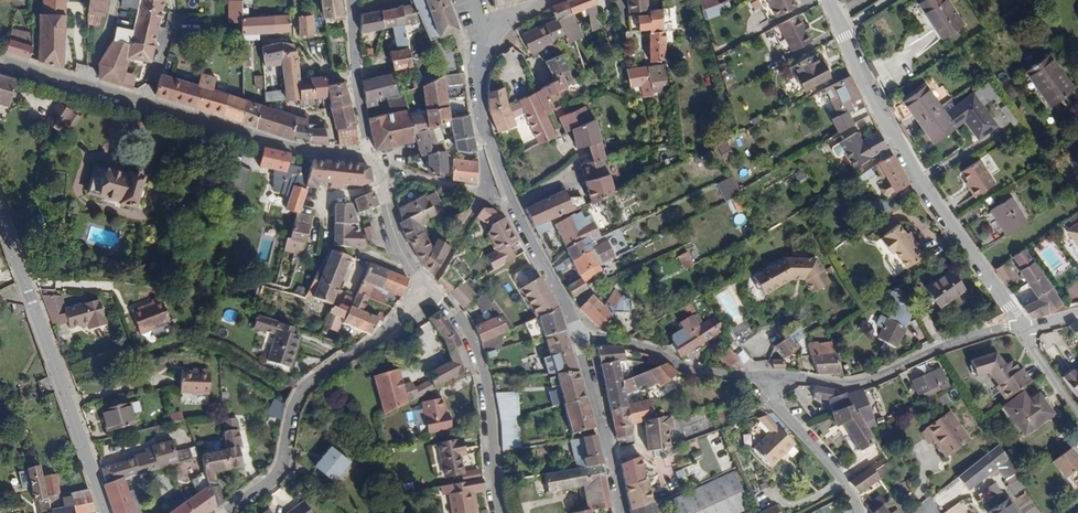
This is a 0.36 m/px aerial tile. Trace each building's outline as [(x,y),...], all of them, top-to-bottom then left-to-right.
[(41,13),(39,14),(38,45),(38,62),(60,69),(62,44),(65,0),(42,0),(41,13)] [(88,16),(104,17),(105,0),(89,0),(88,16)] [(119,6),(138,11),(141,0),(120,0),(119,6)] [(158,26),(164,0),(141,0),(138,11),(136,21),(158,26)] [(323,18),(327,18),(328,23),(343,20),(339,0),(320,0),(323,18)] [(420,20),(418,13),(412,0),(410,0),(407,2),(409,5),(398,8),(381,11),(383,28),(392,26),(395,45),(406,43),(411,42),(408,22),(420,20)] [(438,36),(457,29),(447,0),(425,0),(428,9),(431,16),(438,36)] [(593,0),(570,0),(565,2),(569,13),(555,19),(559,29),(566,43),(573,39),(580,35),(573,14),(586,9),(589,30),(596,29),(593,0)] [(626,3),(631,6),(632,11),(647,10),(646,0),(626,0),(626,3)] [(719,0),(707,0),(701,2),(710,21),(725,14),(719,0)] [(763,9),(770,21),(800,6),(797,0),(759,0),(763,9)] [(945,0),(926,0),(919,4),(941,38),(962,25),(945,0)] [(569,13),(565,2),(549,8),(553,17),(549,18),(551,22),(543,25),(547,35),(559,29),(555,19),(569,13)] [(648,16),(628,17),(628,31),(650,31),(650,35),(667,34),(664,8),(648,10),(648,16)] [(420,20),(429,39),(438,36),(431,16),(428,9),(418,13),(420,20)] [(227,23),(240,22),(240,16),(240,10),(227,10),(227,23)] [(383,28),(381,11),(361,15),(361,32),(371,30),(383,28)] [(240,22),(240,33),(261,33),(288,31),(288,14),(240,16),(240,22)] [(807,33),(798,15),(791,19),(773,28),(783,45),(789,42),(793,51),(813,41),(808,32),(807,33)] [(297,16),(298,36),(312,34),(311,16),(297,16)] [(127,56),(150,62),(154,41),(158,26),(136,21),(133,33),(131,41),(127,56)] [(547,35),(543,25),(522,34),(529,52),(530,52),(532,56),(537,52),(548,47),(551,45),(547,35)] [(110,83),(120,86),(127,56),(131,41),(133,33),(115,29),(111,44),(93,69),(103,81),(110,83)] [(667,34),(650,35),(652,62),(670,61),(667,34)] [(15,54),(28,58),(31,48),(31,47),(7,39),(4,51),(15,54)] [(293,44),(282,45),(282,53),(296,52),(296,51),(294,51),(293,44)] [(282,45),(262,46),(264,65),(283,64),(282,53),(282,45)] [(550,75),(562,69),(558,60),(556,55),(551,45),(548,47),(552,53),(542,58),(543,61),(550,75)] [(371,48),(361,48),(361,57),(372,55),(371,48)] [(411,66),(407,48),(390,52),(394,70),(411,66)] [(282,53),(283,64),(284,78),(285,92),(286,100),(298,100),(298,78),(296,52),(282,53)] [(1071,88),(1047,54),(1026,69),(1039,88),(1036,90),(1047,105),(1056,98),(1064,110),(1077,101),(1069,90),(1071,88)] [(815,55),(788,69),(800,91),(828,77),(824,67),(821,68),(815,55)] [(273,65),(273,75),(281,76),(281,65),(273,65)] [(534,91),(540,102),(549,98),(559,93),(562,98),(572,92),(569,84),(573,82),(571,78),(567,80),(562,69),(550,75),(552,81),(554,83),(551,85),(550,82),(539,87),(538,89),(534,91)] [(654,94),(674,92),(672,79),(671,70),(648,73),(648,69),(644,70),(629,71),(631,87),(653,86),(654,94)] [(444,74),(443,73),(431,81),(427,85),(424,87),(423,88),(427,111),(446,106),(445,98),(443,86),(464,82),(462,71),(444,74)] [(160,73),(153,95),(169,100),(194,106),(200,86),(196,85),(160,73)] [(200,86),(194,106),(208,110),(223,115),(238,120),(255,126),(261,104),(242,98),(226,93),(212,89),(215,78),(200,73),(196,85),(200,86)] [(392,73),(377,77),(382,97),(385,97),(387,96),(390,95),(397,94),(392,73)] [(264,75),(255,76),(256,89),(264,89),(264,75)] [(428,75),(420,80),(424,87),(427,85),(431,81),(428,75)] [(325,82),(325,76),(313,77),(314,98),(328,97),(325,82)] [(350,104),(343,82),(337,84),(335,79),(325,76),(325,82),(328,97),(329,108),(350,104)] [(861,98),(849,76),(825,90),(838,115),(832,118),(838,131),(850,124),(853,123),(845,110),(851,107),(850,104),(861,98)] [(8,105),(15,82),(0,77),(0,103),(8,105)] [(314,98),(313,77),(298,78),(298,100),(298,105),(314,104),(314,98)] [(377,77),(361,81),(364,99),(366,106),(377,104),(376,99),(382,97),(377,77)] [(415,90),(423,88),(419,81),(413,83),(415,90)] [(922,117),(917,121),(933,143),(965,120),(963,118),(981,104),(992,96),(983,84),(943,112),(937,105),(922,117)] [(903,101),(917,121),(922,117),(937,105),(924,87),(903,101)] [(502,88),(487,91),(486,96),(487,105),(490,125),(494,134),(515,126),(511,116),(525,111),(527,119),(533,137),(523,140),(526,149),(548,139),(554,136),(545,115),(545,113),(541,105),(540,102),(534,91),(519,97),(520,102),(508,106),(502,88)] [(285,92),(265,93),(266,102),(286,100),(285,92)] [(408,110),(404,92),(400,93),(401,98),(395,99),(394,97),(388,99),(387,96),(385,97),(388,114),(408,110)] [(549,98),(555,110),(565,105),(562,98),(559,93),(549,98)] [(82,117),(57,101),(44,121),(60,131),(65,124),(74,130),(82,117)] [(261,104),(255,126),(291,139),(292,135),(294,115),(265,106),(261,104)] [(351,108),(350,104),(329,108),(335,129),(354,126),(354,123),(351,108)] [(965,120),(969,127),(979,139),(997,126),(981,104),(963,118),(965,120)] [(555,110),(557,115),(567,110),(565,105),(555,110)] [(446,106),(427,111),(431,130),(434,128),(440,123),(447,118),(446,106)] [(388,114),(368,118),(374,149),(385,148),(415,142),(408,110),(388,114)] [(557,115),(565,131),(570,129),(575,126),(567,110),(557,115)] [(294,111),(294,115),(306,119),(306,114),(294,111)] [(470,124),(469,114),(447,118),(452,138),(472,135),(470,124)] [(294,115),(292,135),(304,137),(306,137),(306,122),(306,119),(294,115)] [(592,161),(604,158),(593,118),(575,126),(570,129),(576,151),(589,148),(592,161)] [(306,137),(306,142),(327,145),(323,128),(320,128),(320,124),(306,122),(306,137)] [(357,143),(354,126),(335,129),(337,144),(357,143)] [(434,128),(431,130),(415,142),(419,154),(421,164),(427,162),(427,172),(444,173),(441,153),(440,141),(434,128)] [(878,130),(862,140),(864,144),(854,151),(855,168),(888,148),(878,130)] [(857,132),(855,133),(857,138),(843,147),(855,168),(854,151),(864,144),(862,140),(857,132)] [(857,138),(855,133),(840,143),(843,147),(857,138)] [(472,135),(452,138),(455,150),(463,151),(476,151),(473,135),(472,135)] [(234,142),(226,140),(217,168),(224,170),(228,158),(234,142)] [(737,154),(729,141),(719,146),(726,160),(737,154)] [(238,143),(234,142),(228,158),(233,161),(238,143)] [(294,178),(294,179),(299,176),(300,170),(292,168),(294,160),(289,159),(290,156),(264,150),(259,167),(294,178)] [(895,161),(892,155),(874,165),(880,176),(884,178),(886,177),(890,182),(880,188),(883,193),(888,195),(894,191),(908,184),(895,161)] [(228,158),(224,170),(241,183),(245,168),(233,161),(228,158)] [(455,172),(454,181),(477,182),(478,163),(453,158),(453,172),(455,172)] [(586,180),(608,174),(604,158),(592,161),(581,164),(586,180)] [(960,170),(966,180),(970,186),(968,187),(973,194),(993,181),(977,158),(960,170)] [(311,161),(305,185),(315,188),(316,182),(338,185),(337,188),(350,189),(351,185),(360,186),(372,184),(368,168),(362,165),(324,162),(324,164),(311,161)] [(128,177),(95,168),(88,193),(134,206),(142,178),(129,175),(128,177)] [(869,169),(858,176),(858,177),(859,176),(862,181),(873,175),(869,169)] [(594,199),(612,190),(608,174),(586,180),(586,182),(594,199)] [(299,176),(294,179),(286,210),(297,213),(305,185),(302,184),(303,177),(299,176)] [(740,194),(730,176),(715,184),(724,202),(740,194)] [(581,205),(589,201),(585,194),(574,199),(569,189),(525,210),(526,212),(531,223),(533,228),(549,220),(574,208),(581,205)] [(376,202),(371,192),(353,200),(358,213),(377,205),(376,202)] [(434,205),(439,203),(434,193),(425,198),(424,196),(405,206),(407,210),(400,213),(402,221),(429,207),(434,205)] [(1007,233),(1027,219),(1009,195),(990,209),(1007,233)] [(879,218),(892,208),(887,201),(874,210),(879,218)] [(333,221),(355,224),(350,210),(347,210),(347,205),(334,204),(333,221)] [(433,215),(429,207),(402,221),(399,222),(406,244),(408,242),(423,234),(420,226),(423,224),(422,221),(433,215)] [(459,227),(468,209),(451,219),(449,222),(459,227)] [(482,209),(476,219),(491,227),(489,230),(486,233),(496,251),(516,239),(505,219),(491,210),(482,209)] [(311,216),(297,213),(295,222),(307,226),(311,216)] [(555,223),(568,252),(587,243),(580,228),(574,214),(555,223)] [(1064,229),(1077,248),(1077,219),(1064,229)] [(549,220),(533,228),(537,235),(552,227),(549,220)] [(331,244),(363,247),(355,224),(333,221),(331,244)] [(307,226),(295,222),(290,240),(302,243),(307,226)] [(909,239),(907,234),(899,224),(884,233),(884,235),(881,238),(891,252),(894,250),(906,267),(922,257),(916,248),(919,245),(913,237),(909,239)] [(364,230),(367,241),(375,238),(372,228),(364,230)] [(617,249),(628,245),(622,228),(612,232),(617,249)] [(423,234),(408,242),(414,251),(423,266),(439,237),(435,235),(428,245),(425,239),(423,234)] [(433,277),(448,247),(442,244),(445,240),(439,237),(423,266),(433,277)] [(302,243),(290,240),(286,252),(302,255),(307,244),(302,243)] [(564,266),(567,270),(575,266),(593,258),(587,243),(568,252),(572,261),(564,266)] [(1045,269),(1028,245),(1012,257),(1020,268),(1017,271),(1026,283),(1045,269)] [(331,251),(330,251),(327,259),(321,272),(320,273),(339,279),(349,258),(331,251)] [(686,270),(697,265),(691,252),(680,258),(686,270)] [(578,274),(596,265),(593,258),(575,266),(578,274)] [(805,272),(818,263),(816,259),(787,258),(754,277),(757,282),(756,286),(758,290),(763,292),(765,295),(793,280),(796,278),(798,277),(800,275),(805,272)] [(829,284),(818,263),(805,272),(813,293),(829,284)] [(532,267),(530,264),(519,270),(522,274),(525,272),(531,281),(519,288),(535,317),(556,307),(551,299),(532,267)] [(1003,264),(994,270),(1002,281),(1011,275),(1003,264)] [(387,272),(368,265),(360,282),(373,286),(380,289),(387,272)] [(1029,318),(1048,315),(1061,304),(1045,283),(1051,278),(1045,269),(1026,283),(1036,297),(1021,308),(1029,318)] [(321,272),(317,270),(314,274),(311,279),(303,294),(327,303),(335,288),(339,279),(320,273),(321,272)] [(522,274),(519,270),(514,273),(513,274),(513,276),(513,278),(514,280),(519,288),(531,281),(525,272),(522,274)] [(964,288),(951,270),(925,286),(936,305),(964,288)] [(408,280),(387,272),(380,289),(387,291),(400,296),(408,280)] [(813,293),(805,272),(800,275),(798,277),(800,277),(801,279),(802,279),(801,280),(803,281),(811,294),(813,293)] [(438,281),(448,292),(453,289),(441,275),(438,281)] [(582,279),(565,288),(572,299),(588,290),(582,279)] [(360,282),(354,293),(368,298),(373,286),(360,282)] [(453,289),(448,292),(462,309),(468,305),(473,301),(478,298),(467,286),(463,282),(453,289)] [(380,289),(373,286),(368,298),(383,304),(387,291),(380,289)] [(902,296),(897,288),(887,294),(890,299),(895,296),(897,299),(902,296)] [(1020,288),(1011,294),(1014,298),(1023,292),(1020,288)] [(341,324),(369,333),(370,332),(375,321),(380,322),(386,316),(377,312),(375,316),(363,312),(368,298),(354,293),(353,296),(348,307),(337,303),(331,304),(330,308),(326,307),(319,327),(333,331),(338,319),(342,320),(341,324)] [(341,294),(337,303),(348,307),(353,296),(354,293),(348,294),(341,294)] [(485,310),(490,320),(499,334),(508,330),(486,293),(478,298),(482,306),(485,310)] [(615,298),(612,293),(599,305),(595,308),(590,304),(584,298),(579,310),(601,331),(605,332),(608,326),(603,322),(608,312),(615,298)] [(44,308),(50,325),(63,321),(67,332),(84,327),(87,334),(103,329),(95,304),(62,315),(55,297),(39,295),(44,308)] [(478,298),(473,301),(480,313),(485,310),(482,306),(478,298)] [(627,300),(615,298),(608,312),(626,312),(627,300)] [(882,328),(876,337),(893,347),(908,322),(908,320),(901,308),(897,303),(888,318),(887,319),(882,328)] [(1003,318),(994,304),(980,317),(986,326),(1003,318)] [(148,311),(127,317),(134,338),(163,330),(156,305),(147,308),(148,311)] [(907,305),(901,308),(908,320),(912,314),(907,305)] [(563,331),(556,307),(535,317),(531,318),(515,326),(518,333),(524,331),(525,335),(539,330),(542,337),(563,331)] [(433,389),(456,377),(470,372),(458,340),(438,312),(430,316),(427,318),(439,343),(449,362),(426,376),(429,381),(433,389)] [(724,327),(716,314),(710,318),(719,331),(721,329),(724,327)] [(875,324),(882,328),(887,319),(880,315),(875,324)] [(290,335),(292,329),(280,325),(252,317),(249,329),(269,335),(270,330),(275,331),(266,362),(289,368),(298,338),(290,335)] [(671,341),(670,345),(679,358),(705,340),(697,327),(690,317),(677,326),(679,331),(672,335),(671,341)] [(719,331),(710,318),(697,327),(705,340),(719,331)] [(750,318),(731,331),(741,346),(760,333),(750,318)] [(490,320),(476,328),(480,343),(497,335),(499,334),(490,320)] [(1068,327),(1077,342),(1077,323),(1076,321),(1068,327)] [(577,372),(563,331),(542,337),(554,373),(577,372)] [(798,345),(790,333),(785,337),(775,344),(783,355),(798,345)] [(497,335),(480,343),(483,353),(502,348),(497,335)] [(298,338),(289,368),(291,369),(301,339),(298,338)] [(711,344),(727,369),(732,370),(743,365),(733,352),(729,345),(724,349),(717,340),(711,344)] [(841,374),(830,343),(808,347),(800,351),(798,361),(812,364),(816,375),(841,374)] [(741,346),(733,352),(743,365),(750,360),(741,346)] [(600,365),(617,362),(625,360),(625,359),(623,351),(622,348),(596,347),(600,365)] [(994,388),(1004,402),(1014,394),(1030,383),(1020,370),(1018,372),(1012,363),(1004,368),(994,355),(969,362),(970,364),(968,368),(970,374),(973,377),(974,378),(987,374),(996,387),(994,388)] [(603,384),(621,379),(617,362),(600,365),(601,374),(603,384)] [(655,389),(675,374),(666,365),(637,374),(621,379),(603,384),(609,411),(627,406),(623,391),(642,384),(644,391),(640,392),(642,401),(650,399),(655,389)] [(940,369),(912,382),(917,395),(938,386),(936,381),(944,377),(940,369)] [(400,370),(378,379),(384,416),(417,398),(413,389),(411,385),(401,386),(400,370)] [(1071,370),(1061,377),(1077,399),(1077,371),(1074,374),(1072,371),(1071,370)] [(577,372),(554,373),(564,402),(571,434),(593,429),(577,372)] [(206,373),(177,374),(178,394),(206,393),(206,373)] [(285,385),(292,388),(295,382),(288,379),(285,385)] [(413,389),(417,398),(419,397),(428,392),(433,389),(429,381),(413,389)] [(851,403),(846,395),(846,393),(836,397),(835,390),(822,388),(813,387),(812,400),(823,401),(827,401),(829,407),(831,413),(851,403)] [(855,392),(846,395),(851,403),(856,412),(862,422),(871,417),(855,392)] [(510,393),(494,393),(496,404),(500,430),(502,450),(521,447),(510,393)] [(1003,409),(1024,435),(1052,413),(1038,395),(1030,401),(1024,393),(1003,409)] [(282,409),(284,405),(272,397),(267,417),(280,423),(282,409)] [(440,399),(422,402),(426,432),(448,429),(446,416),(443,416),(440,399)] [(645,420),(658,417),(658,413),(654,413),(650,399),(642,401),(627,406),(631,424),(645,420)] [(126,403),(101,410),(108,431),(132,424),(126,403)] [(835,426),(856,412),(851,403),(831,413),(835,426)] [(631,424),(627,406),(609,411),(615,439),(624,437),(632,435),(631,424)] [(177,422),(185,420),(182,411),(175,413),(177,422)] [(862,422),(856,412),(835,426),(852,453),(873,440),(867,431),(862,422)] [(942,420),(949,414),(948,412),(925,428),(927,431),(942,420)] [(1052,413),(1024,435),(1026,438),(1054,416),(1052,413)] [(967,441),(949,414),(942,420),(927,431),(944,456),(967,441)] [(780,430),(766,415),(757,418),(769,432),(762,438),(780,430)] [(645,420),(647,451),(647,453),(658,448),(659,449),(665,447),(664,441),(658,417),(645,420)] [(225,447),(230,470),(241,467),(238,450),(240,449),(237,431),(238,431),(235,419),(222,420),(224,445),(225,447)] [(794,445),(780,430),(762,438),(751,448),(769,468),(779,458),(777,457),(782,452),(784,454),(794,445)] [(602,464),(595,436),(581,438),(588,467),(602,464)] [(215,508),(222,503),(212,474),(230,470),(225,447),(224,445),(217,446),(218,451),(205,454),(201,440),(195,442),(197,447),(200,457),(202,456),(207,475),(215,508)] [(458,440),(434,446),(443,477),(458,473),(461,472),(455,451),(460,449),(458,440)] [(197,447),(176,453),(173,441),(152,447),(153,453),(146,455),(146,453),(134,456),(134,459),(101,469),(106,485),(103,486),(109,501),(113,512),(135,512),(125,482),(200,457),(197,447)] [(1003,453),(997,445),(964,471),(957,477),(967,490),(996,467),(1007,459),(1003,453)] [(443,477),(434,446),(428,448),(436,479),(443,477)] [(153,453),(152,447),(145,449),(146,453),(146,455),(153,453)] [(539,450),(541,458),(551,455),(550,448),(539,450)] [(1068,448),(1050,462),(1064,480),(1068,478),(1077,491),(1077,462),(1068,448)] [(347,464),(330,449),(314,467),(331,482),(347,464)] [(638,457),(620,465),(625,488),(629,508),(652,503),(646,476),(644,476),(638,457)] [(872,471),(884,462),(882,459),(870,469),(872,471)] [(1016,471),(1007,459),(996,467),(1005,479),(1016,471)] [(872,471),(877,477),(889,468),(884,462),(872,471)] [(50,463),(36,467),(40,481),(54,478),(50,463)] [(602,464),(588,467),(563,471),(527,477),(531,497),(582,486),(588,509),(575,512),(598,512),(597,509),(610,506),(602,464)] [(40,481),(36,467),(21,471),(30,504),(34,503),(36,512),(48,512),(40,481)] [(751,502),(733,467),(700,484),(684,492),(669,499),(676,512),(757,512),(751,502)] [(857,492),(858,493),(877,477),(872,471),(870,469),(870,468),(853,480),(848,484),(857,492)] [(458,473),(460,483),(477,480),(475,470),(461,472),(458,473)] [(215,508),(207,475),(195,478),(199,494),(175,512),(207,512),(215,508)] [(88,489),(70,495),(70,493),(60,496),(54,478),(40,481),(48,512),(76,512),(74,505),(91,500),(88,489)] [(449,485),(451,494),(448,495),(452,512),(473,512),(471,505),(475,504),(473,494),(472,491),(482,489),(481,479),(477,480),(460,483),(449,485)] [(682,489),(668,496),(669,499),(684,492),(682,489)] [(1036,511),(1024,492),(1015,498),(1025,512),(1032,512),(1036,511)] [(629,508),(630,512),(655,512),(654,511),(665,506),(663,498),(652,503),(629,508)] [(866,508),(870,512),(873,512),(884,505),(878,499),(866,508)] [(95,510),(91,500),(74,505),(76,512),(86,512),(95,510)] [(1008,500),(989,512),(1017,512),(1008,500)] [(896,510),(889,501),(884,505),(890,512),(892,512),(896,510)]
